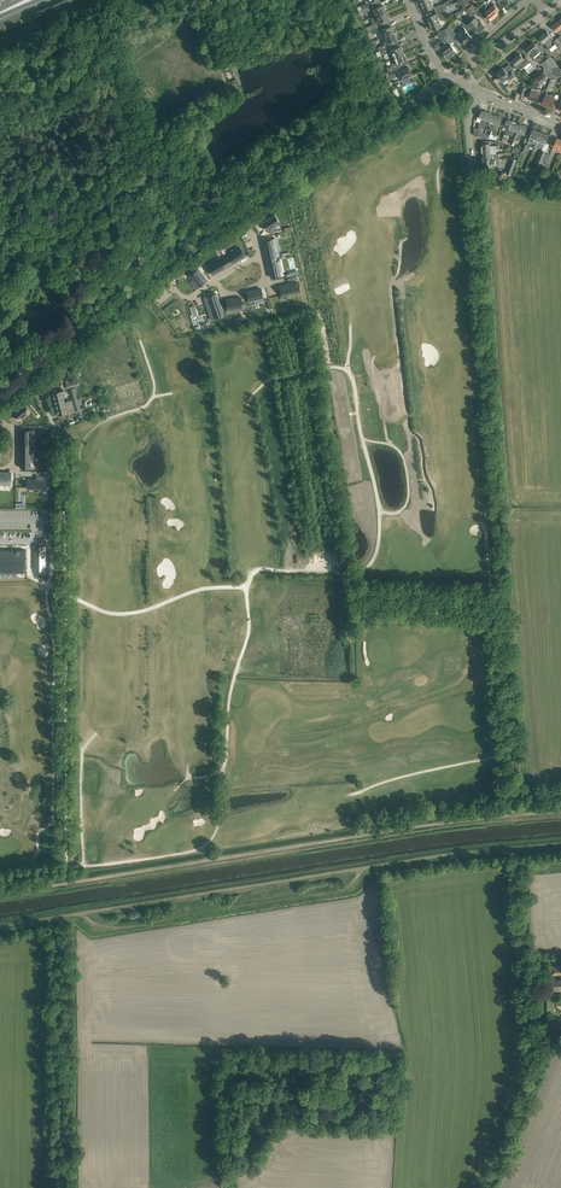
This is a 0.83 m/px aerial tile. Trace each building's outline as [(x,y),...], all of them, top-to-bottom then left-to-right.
[(360,6),(362,9),(370,6),(378,3),(377,3),(376,0),(365,0),(366,3),(360,6)] [(431,0),(421,4),(424,11),(434,7),(431,0)] [(435,10),(444,6),(447,5),(450,4),(448,0),(445,2),(445,3),(443,4),(442,3),(434,7),(435,10)] [(486,15),(491,20),(498,14),(496,11),(498,9),(496,7),(497,6),(492,0),(491,0),(485,5),(488,9),(485,12),(487,14),(486,15)] [(370,6),(362,9),(363,13),(373,9),(375,16),(385,12),(385,11),(384,7),(383,7),(382,5),(379,6),(378,3),(370,6)] [(437,13),(445,9),(448,8),(447,5),(444,6),(435,10),(436,13),(437,13)] [(472,17),(478,12),(471,5),(466,10),(472,17)] [(374,24),(369,26),(371,30),(386,23),(385,20),(388,18),(388,17),(387,16),(388,15),(387,12),(385,12),(375,16),(373,17),(371,17),(374,24)] [(430,24),(440,20),(443,18),(441,14),(438,15),(437,13),(436,13),(427,17),(430,24)] [(477,16),(470,22),(478,32),(485,26),(477,16)] [(440,20),(430,24),(433,30),(442,26),(440,20)] [(560,32),(560,21),(560,20),(552,26),(559,34),(560,32)] [(386,23),(371,30),(372,34),(378,31),(381,38),(384,36),(394,32),(394,31),(393,28),(392,28),(391,25),(388,27),(386,23)] [(470,34),(464,27),(456,35),(449,27),(446,30),(454,40),(457,43),(460,40),(461,42),(463,40),(465,43),(466,43),(467,44),(470,41),(469,40),(472,37),(470,34)] [(454,40),(446,30),(444,29),(438,33),(447,47),(442,51),(447,58),(456,51),(451,44),(454,40)] [(550,42),(553,39),(547,31),(539,37),(544,42),(552,51),(555,48),(550,42)] [(384,44),(378,47),(379,51),(393,45),(392,41),(397,39),(396,36),(397,36),(395,33),(394,33),(394,32),(384,36),(381,38),(384,44)] [(533,56),(540,50),(542,52),(545,50),(540,45),(537,42),(535,44),(534,42),(526,49),(533,56)] [(393,45),(379,51),(381,54),(386,52),(388,55),(389,59),(393,57),(403,53),(402,52),(403,52),(402,48),(401,49),(400,46),(395,48),(393,45)] [(394,61),(392,64),(392,65),(394,64),(396,68),(401,66),(407,63),(406,60),(404,57),(405,57),(403,53),(403,54),(403,53),(393,57),(395,61),(394,61)] [(520,54),(512,60),(516,65),(520,70),(524,67),(527,70),(533,65),(526,56),(523,58),(520,54)] [(560,75),(560,69),(550,56),(545,60),(548,63),(546,65),(544,66),(545,70),(541,73),(542,74),(549,76),(558,78),(560,75)] [(502,69),(496,74),(503,81),(507,78),(510,80),(515,75),(517,73),(514,70),(513,68),(509,64),(504,68),(503,67),(501,68),(502,69)] [(388,71),(384,73),(388,80),(391,79),(390,76),(399,74),(401,79),(402,79),(403,81),(404,81),(405,81),(408,80),(409,79),(408,76),(412,74),(411,73),(412,72),(411,69),(410,69),(409,67),(402,69),(401,66),(396,68),(388,71)] [(225,70),(230,84),(232,83),(237,81),(232,68),(225,70)] [(522,73),(520,75),(528,85),(531,83),(530,82),(532,81),(529,78),(528,79),(522,73)] [(542,74),(537,79),(540,83),(545,85),(548,77),(549,76),(542,74)] [(523,95),(526,87),(527,85),(524,82),(522,86),(519,93),(523,95)] [(537,101),(541,89),(538,88),(537,89),(532,87),(531,92),(528,98),(537,101)] [(546,92),(545,96),(542,103),(551,107),(556,94),(552,93),(552,94),(546,92)] [(478,128),(474,127),(474,135),(478,136),(480,131),(481,127),(487,111),(482,109),(479,117),(482,118),(478,128)] [(489,121),(492,113),(487,111),(481,127),(484,128),(487,120),(489,121)] [(498,115),(492,113),(489,121),(488,124),(491,125),(490,127),(489,129),(492,130),(498,115)] [(500,125),(503,117),(498,115),(492,130),(495,131),(498,124),(500,125)] [(512,120),(507,118),(504,126),(507,127),(505,132),(502,141),(504,141),(505,139),(506,136),(507,135),(512,120)] [(517,122),(512,120),(507,135),(508,135),(509,134),(510,134),(512,129),(514,130),(517,122)] [(517,138),(523,124),(517,122),(514,130),(517,131),(515,136),(516,137),(516,138),(517,138)] [(528,126),(523,124),(517,138),(518,139),(519,138),(520,138),(522,133),(525,134),(528,126)] [(533,128),(528,141),(533,143),(535,144),(537,139),(540,131),(533,128)] [(490,135),(489,137),(492,138),(496,139),(498,135),(494,134),(495,131),(492,130),(490,135)] [(535,144),(535,146),(543,149),(542,150),(546,152),(549,144),(546,142),(549,134),(540,131),(537,139),(535,144)] [(551,148),(555,150),(560,152),(560,149),(560,139),(557,138),(554,145),(553,145),(551,148)] [(489,141),(482,141),(482,143),(481,143),(482,149),(487,148),(498,148),(498,144),(490,145),(489,143),(489,141)] [(541,150),(534,166),(540,168),(546,152),(542,150),(541,150)] [(546,152),(540,168),(542,169),(543,169),(543,168),(544,168),(545,168),(546,167),(547,167),(547,166),(548,166),(548,165),(549,164),(547,163),(551,153),(546,152)] [(508,167),(513,169),(517,158),(515,157),(514,159),(512,158),(508,167)] [(499,161),(499,158),(483,159),(483,166),(484,165),(485,169),(492,168),(492,165),(499,164),(499,161)] [(275,214),(261,222),(266,230),(280,222),(275,214)] [(275,238),(263,240),(266,255),(273,254),(274,257),(279,256),(278,252),(275,253),(273,244),(276,243),(275,238)] [(216,246),(213,248),(218,256),(221,254),(216,246)] [(240,248),(227,255),(232,264),(245,256),(240,248)] [(221,259),(207,267),(212,275),(226,267),(221,259)] [(279,260),(268,262),(271,277),(280,275),(279,271),(282,270),(279,260)] [(198,268),(189,275),(193,279),(196,282),(193,285),(196,289),(206,281),(200,273),(202,272),(198,268)] [(298,282),(279,286),(281,295),(300,291),(298,282)] [(261,289),(246,293),(249,303),(254,302),(254,301),(258,300),(259,303),(260,303),(264,302),(261,289)] [(204,297),(203,297),(210,319),(222,315),(215,293),(204,297)] [(231,299),(225,299),(227,310),(232,309),(232,312),(242,311),(241,299),(231,300),(231,299)] [(36,319),(35,320),(39,323),(40,322),(47,327),(51,321),(37,312),(33,318),(36,319)] [(69,389),(72,400),(78,398),(75,387),(69,389)] [(52,393),(55,404),(64,402),(61,391),(52,393)] [(81,409),(78,398),(72,400),(73,400),(75,410),(75,411),(81,409)] [(73,400),(64,403),(67,412),(75,410),(73,400)] [(67,413),(67,412),(64,403),(64,402),(55,404),(58,415),(67,413)] [(24,403),(12,412),(18,420),(30,410),(24,403)] [(30,430),(20,430),(20,445),(30,445),(30,430)] [(30,452),(20,452),(20,468),(30,468),(30,452)] [(10,485),(11,473),(0,472),(0,485),(10,485)] [(36,479),(27,479),(27,488),(47,488),(47,476),(36,476),(36,479)] [(46,546),(36,546),(36,571),(46,571),(46,546)] [(25,550),(0,550),(0,572),(21,572),(21,570),(26,570),(25,550)] [(551,966),(551,975),(560,975),(560,966),(551,966)] [(558,986),(558,980),(546,980),(547,992),(560,991),(560,986),(558,986)]
